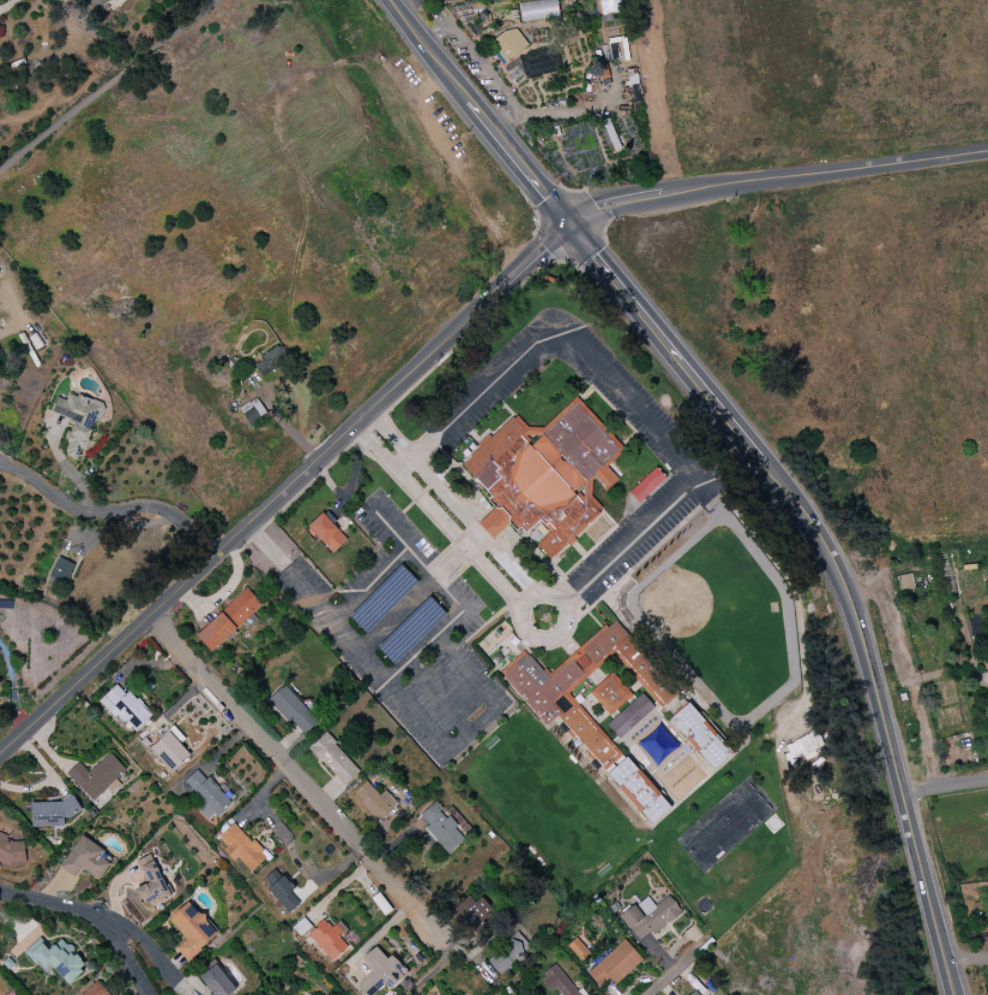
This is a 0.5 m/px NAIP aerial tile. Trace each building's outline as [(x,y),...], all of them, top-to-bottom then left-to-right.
[(522,21),(559,18),(558,0),(543,0),(520,2),(522,21)] [(504,62),(529,47),(516,26),(490,42),(498,55),(499,55),(504,62)] [(603,60),(618,58),(617,44),(602,45),(603,60)] [(262,376),(289,359),(281,345),(254,362),(262,376)] [(51,412),(73,420),(65,442),(69,443),(65,454),(77,459),(81,449),(85,450),(96,420),(100,421),(106,405),(70,392),(66,400),(57,397),(51,412)] [(460,464),(498,506),(478,523),(492,539),(512,522),(525,536),(528,534),(551,559),(604,510),(587,491),(598,481),(607,490),(619,479),(607,466),(624,451),(576,396),(534,434),(515,414),(460,464)] [(629,492),(639,503),(666,478),(656,467),(629,492)] [(308,524),(330,554),(347,542),(324,512),(308,524)] [(74,563),(55,557),(48,579),(67,585),(74,563)] [(896,577),(900,594),(915,590),(910,573),(896,577)] [(196,636),(211,652),(262,605),(247,589),(196,636)] [(568,692),(614,654),(661,709),(676,696),(611,621),(548,676),(526,650),(499,672),(538,718),(542,714),(549,723),(558,716),(591,755),(601,767),(619,752),(568,692)] [(632,697),(614,673),(590,691),(607,715),(632,697)] [(152,715),(131,691),(126,695),(117,685),(100,700),(122,725),(128,720),(137,729),(152,715)] [(319,722),(285,685),(269,699),(303,736),(319,722)] [(606,723),(617,738),(655,710),(644,695),(606,723)] [(669,719),(712,770),(731,754),(688,703),(669,719)] [(178,741),(183,737),(174,727),(150,748),(172,772),(191,755),(178,741)] [(783,745),(790,763),(803,758),(804,761),(816,756),(814,750),(823,747),(817,732),(783,745)] [(361,771),(325,733),(309,749),(345,786),(361,771)] [(67,773),(92,802),(108,788),(112,793),(120,786),(115,779),(126,770),(111,753),(88,772),(79,762),(67,773)] [(651,825),(671,807),(628,757),(607,775),(651,825)] [(209,822),(231,803),(209,777),(205,780),(197,770),(185,781),(205,804),(198,810),(209,822)] [(385,790),(380,796),(366,781),(353,793),(380,822),(398,804),(385,790)] [(64,826),(64,815),(78,815),(78,801),(31,802),(32,827),(64,826)] [(448,855),(465,839),(455,828),(457,826),(434,802),(420,816),(429,825),(425,829),(448,855)] [(251,872),(267,857),(235,822),(219,837),(227,846),(223,850),(234,862),(238,858),(251,872)] [(10,867),(13,860),(22,864),(30,845),(0,833),(0,864),(10,867)] [(105,851),(82,835),(60,867),(76,878),(82,869),(98,880),(110,864),(101,858),(105,851)] [(171,897),(150,854),(135,861),(146,884),(134,890),(140,901),(146,899),(150,907),(171,897)] [(290,892),(296,887),(284,874),(267,890),(289,914),(301,904),(290,892)] [(487,916),(473,895),(449,911),(460,926),(471,918),(474,924),(487,916)] [(653,936),(683,912),(669,895),(655,906),(647,896),(619,918),(638,941),(650,932),(653,936)] [(188,962),(219,933),(189,901),(168,920),(186,939),(176,949),(188,962)] [(340,937),(347,930),(339,921),(332,928),(324,919),(307,935),(332,961),(348,946),(340,937)] [(500,975),(530,948),(517,934),(487,961),(500,975)] [(25,952),(45,974),(53,967),(68,984),(88,966),(62,938),(50,950),(40,938),(25,952)] [(609,979),(615,985),(643,960),(624,939),(587,974),(600,988),(609,979)] [(357,987),(364,994),(373,994),(384,984),(389,989),(406,973),(391,956),(387,959),(376,947),(361,960),(373,972),(357,987)] [(213,994),(230,994),(237,989),(217,964),(199,977),(213,994)] [(555,965),(541,977),(557,994),(581,994),(555,965)] [(98,981),(82,994),(110,994),(98,981)]
